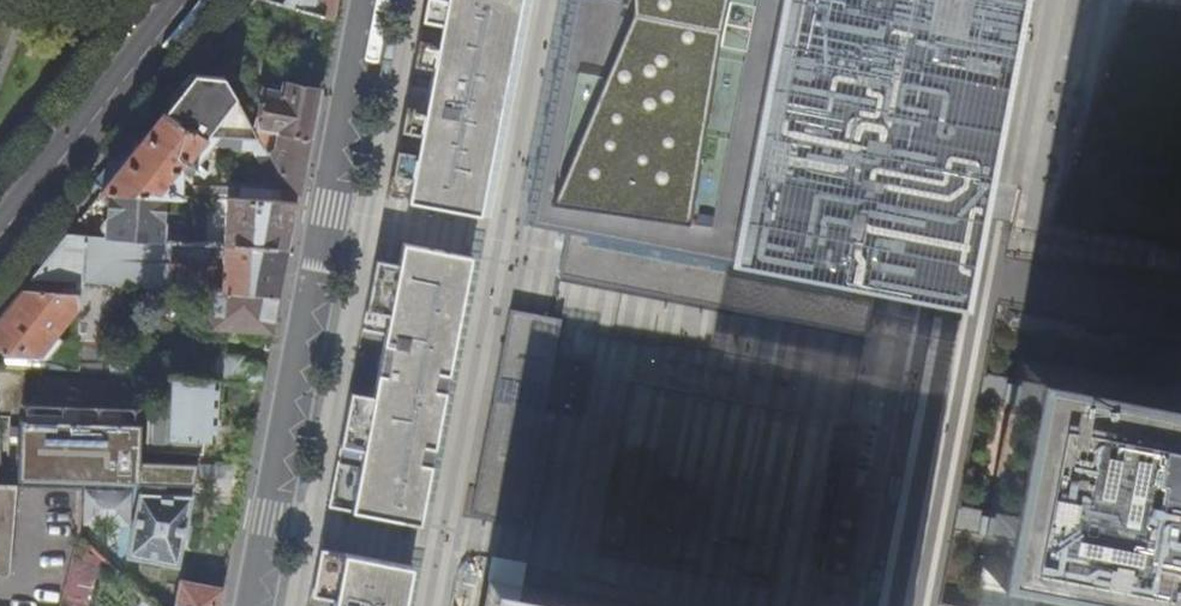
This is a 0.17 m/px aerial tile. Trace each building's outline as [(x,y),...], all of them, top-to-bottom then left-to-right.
[(333,17),(336,0),(276,0),(333,17)] [(480,214),(521,0),(426,0),(414,64),(433,68),(425,108),(406,104),(388,196),(408,197),(407,200),(480,214)] [(527,224),(567,231),(558,276),(867,335),(876,291),(968,308),(985,220),(992,184),(1027,0),(570,0),(527,224)] [(213,125),(236,97),(224,76),(195,74),(164,112),(206,134),(211,135),(216,128),(213,125)] [(264,91),(258,128),(265,130),(271,131),(278,132),(310,137),(319,90),(285,85),(284,94),(264,91)] [(189,172),(192,168),(197,162),(189,156),(205,135),(206,134),(164,112),(103,190),(110,190),(165,194),(179,195),(181,166),(189,172)] [(264,136),(265,130),(258,128),(254,128),(259,135),(264,136)] [(275,148),(278,132),(271,131),(268,151),(269,152),(275,148)] [(275,148),(269,152),(279,170),(289,181),(299,193),(306,159),(310,137),(278,132),(275,148)] [(274,182),(288,183),(289,181),(279,170),(269,152),(268,151),(261,139),(211,135),(206,134),(205,135),(213,141),(222,148),(251,151),(274,182)] [(197,162),(213,141),(205,135),(189,156),(197,162)] [(208,170),(197,162),(192,168),(203,176),(208,170)] [(288,183),(284,201),(298,202),(299,193),(289,181),(288,183)] [(195,183),(194,196),(206,196),(218,197),(282,201),(283,188),(195,183)] [(161,239),(165,194),(110,190),(107,235),(161,239)] [(228,207),(225,244),(289,249),(293,226),(298,202),(284,201),(282,201),(218,197),(218,206),(228,207)] [(170,264),(172,240),(161,239),(107,235),(69,233),(33,278),(127,284),(200,289),(280,295),(284,273),(289,249),(225,244),(224,268),(211,267),(170,264)] [(328,506),(420,523),(472,255),(403,241),(399,263),(376,258),(363,329),(386,334),(374,395),(351,391),(328,506)] [(212,243),(211,267),(224,268),(225,244),(212,243)] [(125,318),(127,284),(33,278),(23,290),(78,294),(79,370),(111,372),(116,317),(125,318)] [(268,331),(273,331),(280,295),(200,289),(200,304),(212,305),(210,328),(256,331),(257,333),(260,334),(267,335),(268,334),(268,331)] [(44,368),(79,370),(78,294),(23,290),(0,319),(0,351),(5,356),(39,358),(57,335),(65,341),(44,368)] [(551,316),(511,308),(471,516),(523,526),(562,318),(551,316)] [(202,356),(201,378),(220,380),(246,381),(246,386),(262,387),(266,366),(243,363),(243,356),(213,355),(213,357),(202,356)] [(977,562),(1180,600),(1180,390),(1021,359),(1016,381),(1010,412),(988,514),(982,543),(977,562)] [(215,440),(218,402),(220,402),(222,400),(223,389),(223,387),(221,386),(219,386),(220,380),(201,378),(174,377),(171,416),(150,415),(148,451),(204,454),(205,438),(215,440)] [(23,404),(23,419),(123,420),(123,405),(23,404)] [(197,463),(139,460),(142,420),(131,420),(123,420),(23,419),(17,419),(16,481),(144,486),(144,494),(165,495),(165,487),(193,486),(194,483),(197,465),(197,463)] [(207,465),(206,482),(229,484),(230,466),(207,465)] [(11,575),(18,487),(0,486),(0,574),(11,575)] [(177,566),(191,496),(189,496),(168,495),(165,495),(144,494),(140,493),(127,556),(177,566)] [(412,564),(320,547),(311,594),(334,599),(333,605),(404,605),(412,564)] [(851,562),(825,557),(822,569),(849,574),(851,562)] [(161,570),(139,565),(137,574),(159,578),(161,570)] [(97,569),(69,567),(66,605),(95,605),(97,569)] [(176,605),(219,605),(223,589),(181,582),(176,605)] [(521,592),(490,586),(486,605),(597,605),(521,592)]
